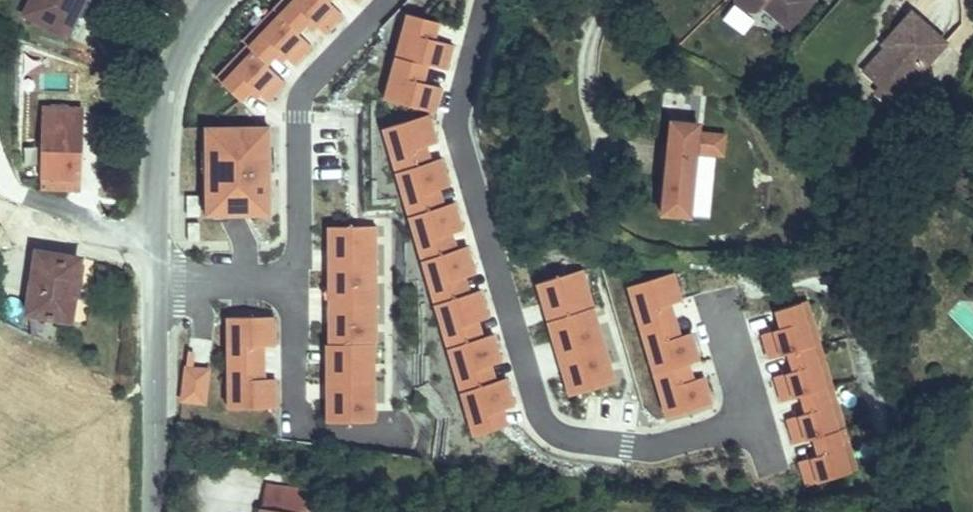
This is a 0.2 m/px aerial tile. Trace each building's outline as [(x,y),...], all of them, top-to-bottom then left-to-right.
[(16,5),(61,32),(79,0),(18,0),(16,5)] [(345,8),(337,0),(280,0),(276,3),(282,9),(300,26),(312,13),(326,26),(345,8)] [(742,7),(763,7),(785,29),(812,0),(737,0),(742,7)] [(264,27),(282,9),(276,3),(259,21),(264,27)] [(413,28),(418,9),(411,7),(406,26),(413,28)] [(314,39),(300,26),(282,9),(264,27),(259,21),(246,35),(251,40),(256,45),(269,58),(281,44),(295,58),(314,39)] [(437,61),(444,36),(436,34),(441,16),(418,9),(413,28),(406,53),(430,59),(437,61)] [(898,98),(947,44),(912,12),(889,38),(900,48),(874,76),(879,81),(898,98)] [(406,53),(413,28),(406,26),(399,50),(406,53)] [(448,64),(455,39),(444,36),(437,61),(448,64)] [(874,76),(900,48),(889,38),(863,66),(874,76)] [(251,40),(233,58),(238,63),(256,45),(251,40)] [(269,93),(287,75),(269,58),(256,45),(238,63),(233,58),(220,71),(242,93),(255,80),(269,93)] [(402,71),(406,53),(399,50),(394,69),(402,71)] [(432,78),(425,76),(430,59),(406,53),(402,71),(395,95),(425,103),(432,78)] [(395,95),(402,71),(394,69),(393,75),(388,93),(395,95)] [(437,106),(444,81),(432,78),(425,103),(437,106)] [(890,106),(898,98),(879,81),(872,89),(890,106)] [(78,96),(43,96),(44,181),(84,182),(83,106),(78,106),(78,96)] [(433,155),(428,139),(422,119),(434,116),(431,108),(387,121),(400,165),(433,155)] [(440,136),(434,116),(422,119),(428,139),(440,136)] [(272,143),(271,121),(209,121),(210,143),(213,143),(213,165),(209,165),(209,208),(272,208),(272,165),(268,165),(268,143),(272,143)] [(656,221),(707,225),(711,158),(723,159),(725,130),(662,126),(656,221)] [(446,199),(441,183),(435,163),(447,160),(444,152),(433,155),(400,165),(413,209),(446,199)] [(453,180),(447,160),(435,163),(441,183),(453,180)] [(446,199),(413,209),(425,252),(459,243),(454,227),(448,207),(460,204),(457,196),(446,199)] [(460,204),(448,207),(454,227),(465,224),(460,204)] [(341,260),(340,221),(332,220),(333,260),(341,260)] [(379,260),(379,220),(340,221),(341,260),(379,260)] [(467,271),(461,251),(472,247),(470,239),(459,243),(425,252),(438,296),(471,287),(467,271)] [(26,313),(64,316),(71,249),(34,246),(26,313)] [(478,268),(472,247),(461,251),(467,271),(478,268)] [(341,299),(341,260),(333,260),(333,299),(341,299)] [(379,299),(379,260),(341,260),(341,299),(379,299)] [(596,302),(585,264),(548,275),(559,312),(596,302)] [(677,314),(672,298),(666,277),(678,274),(676,267),(631,280),(644,324),(677,314)] [(684,294),(678,274),(666,277),(672,298),(684,294)] [(559,312),(548,275),(540,277),(551,314),(559,312)] [(484,330),(480,315),(474,295),(485,291),(483,283),(471,287),(438,296),(451,340),(484,330)] [(491,311),(485,291),(474,295),(480,315),(491,311)] [(817,341),(811,316),(818,314),(813,296),(779,305),(784,323),(766,328),(773,352),(792,347),(817,341)] [(341,338),(341,299),(333,299),(333,338),(338,338),(341,338)] [(379,338),(379,299),(341,299),(341,338),(377,338),(379,338)] [(607,339),(596,302),(559,312),(569,350),(607,339)] [(277,338),(277,310),(231,311),(232,356),(265,356),(265,338),(277,338)] [(569,350),(559,312),(551,314),(562,352),(569,350)] [(688,350),(682,330),(677,314),(644,324),(657,367),(690,358),(701,354),(699,347),(688,350)] [(824,339),(818,314),(811,316),(817,341),(824,339)] [(492,359),(487,338),(498,335),(496,327),(484,330),(451,340),(464,384),(497,374),(492,359)] [(699,347),(693,327),(682,330),(688,350),(699,347)] [(504,355),(498,335),(487,338),(492,359),(504,355)] [(338,377),(338,338),(333,338),(330,338),(331,377),(338,377)] [(377,377),(377,338),(341,338),(338,338),(338,377),(377,377)] [(618,377),(607,339),(569,350),(580,387),(618,377)] [(817,341),(792,347),(797,365),(778,370),(785,395),(804,390),(829,384),(822,358),(829,356),(824,339),(817,341)] [(580,387),(569,350),(562,352),(572,390),(580,387)] [(278,402),(278,374),(265,374),(265,356),(232,356),(232,402),(278,402)] [(836,382),(829,356),(822,358),(829,384),(836,382)] [(714,398),(712,391),(701,394),(695,374),(690,358),(657,367),(670,411),(714,398)] [(177,405),(206,407),(208,367),(179,366),(177,405)] [(712,391),(706,370),(695,374),(701,394),(712,391)] [(510,418),(505,402),(499,382),(511,379),(509,371),(497,374),(464,384),(477,428),(510,418)] [(339,416),(338,377),(331,377),(331,417),(339,416)] [(377,416),(377,377),(338,377),(339,416),(377,416)] [(517,399),(511,379),(499,382),(505,402),(517,399)] [(840,426),(833,401),(841,399),(836,382),(804,390),(809,407),(791,412),(798,438),(817,433),(840,426)] [(847,424),(841,399),(833,401),(840,426),(847,424)] [(852,469),(845,445),(852,443),(847,424),(817,433),(821,450),(802,455),(809,480),(852,469)] [(859,467),(852,443),(845,445),(852,469),(859,467)] [(249,482),(245,503),(282,507),(284,486),(249,482)] [(235,502),(233,511),(244,511),(245,503),(235,502)] [(282,507),(245,503),(244,511),(288,511),(282,507)]
